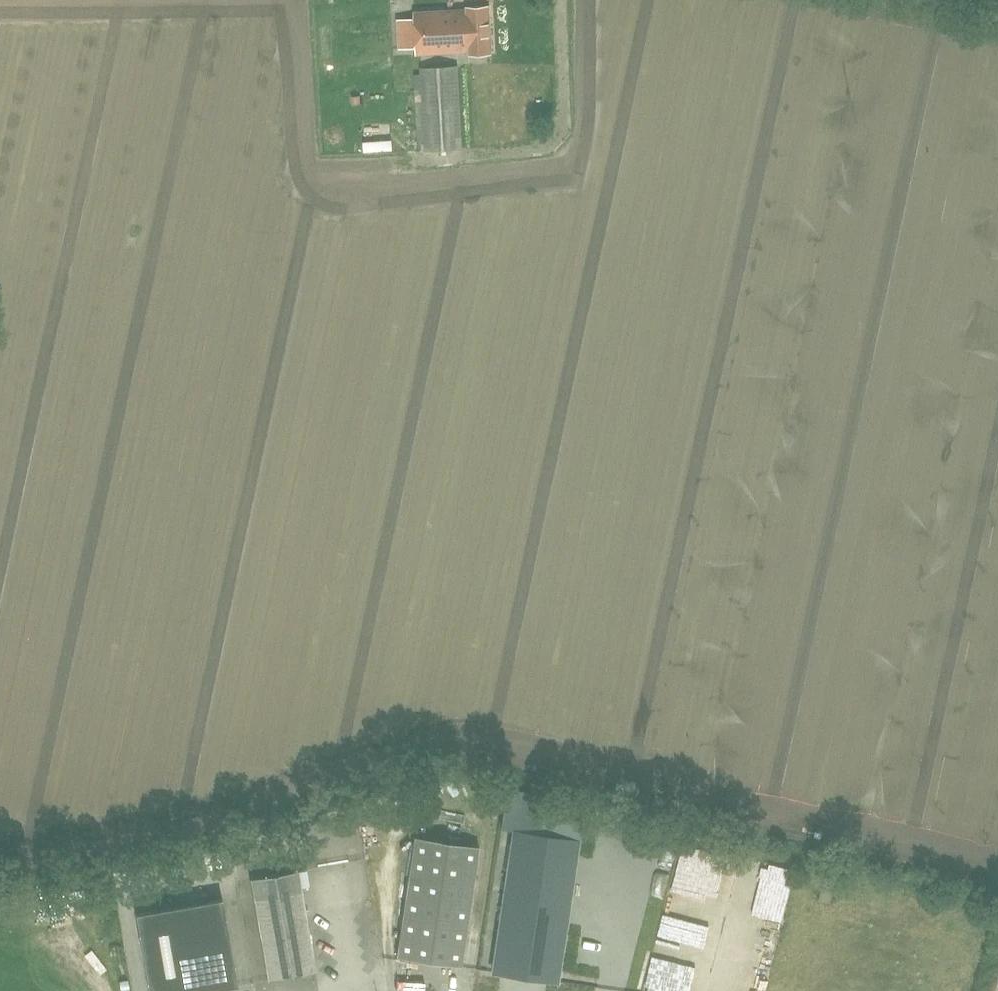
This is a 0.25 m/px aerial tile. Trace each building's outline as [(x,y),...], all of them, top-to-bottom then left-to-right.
[(490,52),(488,4),(465,5),(465,8),(414,10),(417,53),(467,51),(468,53),(490,52)] [(456,66),(418,68),(423,150),(460,148),(456,66)] [(557,980),(579,839),(515,829),(493,970),(557,980)] [(481,845),(417,834),(397,955),(461,966),(481,845)] [(315,971),(300,889),(296,869),(249,877),(267,979),(315,971)] [(90,891),(76,895),(79,907),(94,903),(90,891)] [(222,898),(135,913),(149,990),(202,990),(237,985),(222,898)] [(769,916),(791,916),(791,906),(770,905),(769,916)]
